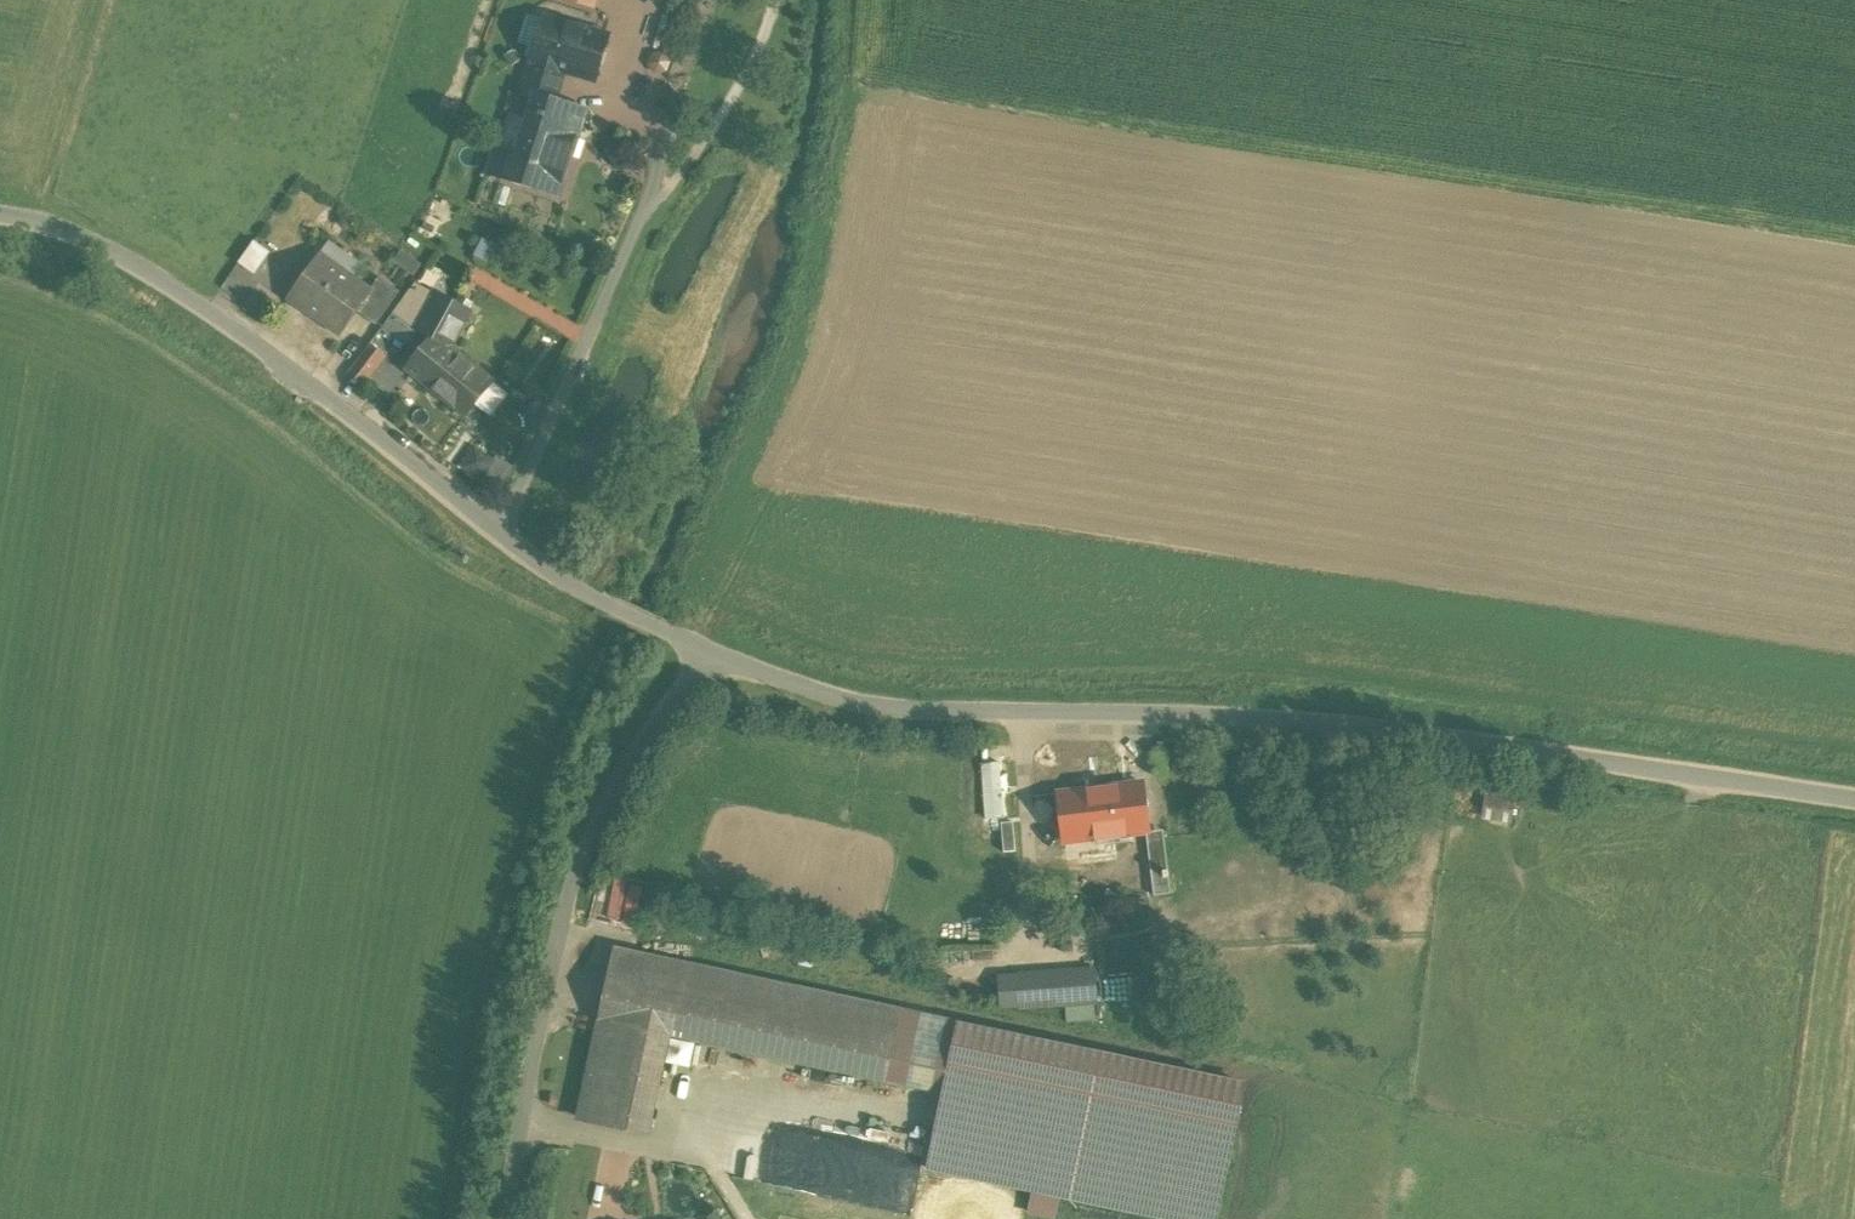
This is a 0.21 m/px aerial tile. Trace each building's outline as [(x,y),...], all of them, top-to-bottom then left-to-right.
[(593,9),(596,0),(562,0),(593,9)] [(545,18),(533,61),(564,71),(594,79),(607,36),(545,18)] [(663,53),(653,55),(649,65),(656,73),(666,71),(670,61),(663,53)] [(564,71),(533,61),(523,93),(537,97),(537,96),(555,102),(564,71)] [(499,150),(492,173),(556,194),(583,110),(555,102),(537,96),(537,97),(518,156),(499,150)] [(483,238),(477,256),(495,262),(501,244),(483,238)] [(255,240),(223,286),(264,315),(296,269),(255,240)] [(418,273),(424,259),(401,248),(394,263),(418,273)] [(320,256),(290,298),(342,334),(357,312),(371,292),(370,292),(320,256)] [(371,292),(357,312),(377,326),(401,291),(380,277),(370,292),(371,292)] [(393,314),(418,330),(437,293),(415,283),(393,314)] [(433,338),(451,347),(470,310),(437,293),(418,330),(433,338)] [(451,347),(433,338),(408,369),(465,416),(475,404),(493,382),(494,381),(451,347)] [(373,345),(350,375),(363,385),(386,356),(373,345)] [(508,394),(493,382),(475,404),(491,417),(508,394)] [(496,488),(503,492),(515,467),(498,456),(494,461),(476,449),(464,467),(482,479),(480,482),(493,491),(496,488)] [(1143,783),(1058,794),(1064,842),(1149,832),(1143,783)] [(1483,820),(1514,822),(1516,795),(1486,792),(1483,820)] [(1156,895),(1173,893),(1165,832),(1149,834),(1156,895)] [(915,1007),(615,947),(579,1126),(656,1141),(672,1060),(895,1105),(915,1007)] [(1068,1006),(1068,1021),(1101,1019),(1099,967),(1000,971),(1002,1008),(1068,1006)] [(962,1022),(929,1171),(1146,1218),(1222,1218),(1252,1086),(962,1022)]
